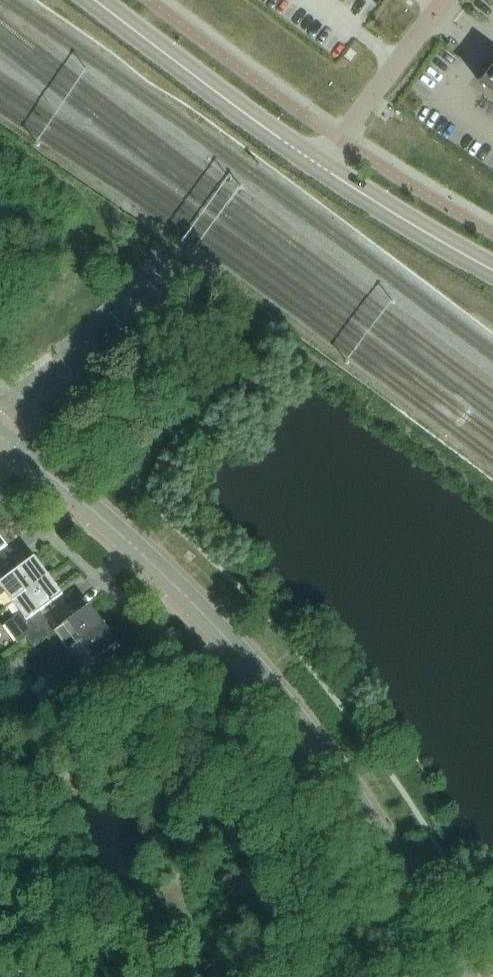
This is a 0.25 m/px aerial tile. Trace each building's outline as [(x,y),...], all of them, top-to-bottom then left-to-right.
[(229,13),(238,0),(210,0),(229,13)] [(490,68),(492,70),(482,85),(492,93),(492,64),(490,68)] [(0,530),(0,552),(11,544),(0,530)] [(52,574),(38,556),(3,581),(0,577),(0,594),(1,595),(9,589),(17,600),(52,574)] [(27,637),(51,619),(43,609),(66,593),(52,574),(17,600),(24,610),(16,616),(4,625),(18,643),(26,636),(27,637)] [(71,648),(106,622),(92,604),(58,629),(51,619),(27,637),(34,646),(37,643),(49,635),(56,644),(63,638),(71,648)] [(86,684),(107,669),(98,656),(120,640),(106,622),(71,648),(63,654),(70,664),(44,684),(59,704),(86,684)]
